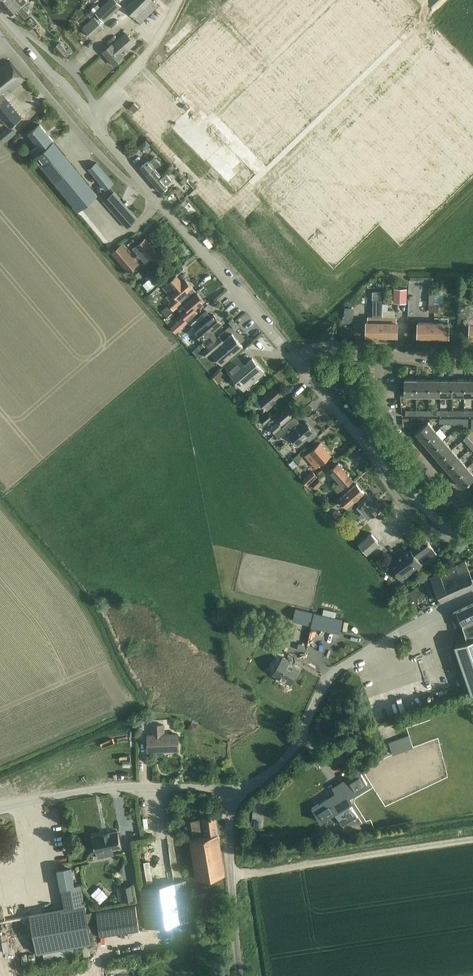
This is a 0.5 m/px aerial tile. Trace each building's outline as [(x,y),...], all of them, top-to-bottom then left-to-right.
[(21,6),(27,1),(26,0),(0,0),(0,3),(10,15),(17,10),(23,17),(28,13),(21,6)] [(122,5),(117,0),(109,0),(96,12),(104,22),(122,5)] [(125,8),(140,23),(157,6),(152,0),(134,0),(125,8)] [(90,36),(102,26),(94,17),(82,28),(90,36)] [(102,52),(114,65),(124,57),(122,55),(135,43),(125,32),(112,44),(112,43),(102,52)] [(54,39),(52,37),(47,41),(58,53),(63,49),(54,39)] [(26,79),(10,61),(10,59),(0,67),(0,114),(9,125),(21,115),(10,101),(9,102),(6,99),(7,98),(2,92),(8,87),(11,91),(26,79)] [(53,141),(39,124),(28,134),(38,146),(30,152),(78,210),(97,194),(53,141)] [(159,175),(160,174),(157,170),(162,166),(154,156),(140,167),(151,181),(152,181),(159,175)] [(90,168),(89,169),(106,190),(112,184),(95,162),(90,168)] [(159,175),(152,181),(160,191),(167,186),(166,184),(172,179),(167,172),(160,177),(159,175)] [(128,228),(137,219),(114,193),(105,202),(128,228)] [(145,262),(157,252),(145,238),(133,248),(138,254),(135,256),(138,260),(141,257),(145,262)] [(138,263),(122,244),(112,253),(119,260),(121,258),(130,269),(138,263)] [(157,269),(153,272),(159,278),(163,275),(157,269)] [(177,274),(163,286),(169,293),(169,294),(172,291),(176,296),(170,301),(168,303),(174,309),(181,302),(182,303),(196,291),(185,279),(183,281),(177,274)] [(434,311),(434,288),(434,278),(429,277),(417,277),(417,281),(429,282),(429,311),(434,311)] [(149,279),(143,284),(147,290),(146,291),(147,292),(155,285),(153,284),(149,279)] [(407,288),(393,287),(393,302),(406,303),(407,288)] [(434,288),(434,311),(439,311),(439,304),(444,304),(444,288),(434,288)] [(187,308),(182,313),(183,315),(184,316),(188,320),(198,311),(195,308),(205,300),(197,292),(183,304),(187,308)] [(372,300),(372,316),(382,316),(382,310),(382,305),(382,304),(382,300),(372,300)] [(161,310),(166,316),(172,310),(168,305),(161,310)] [(211,316),(194,330),(195,331),(202,340),(206,345),(216,337),(212,332),(222,324),(213,314),(211,316)] [(183,315),(171,327),(175,332),(188,321),(188,320),(184,316),(183,315)] [(366,321),(366,335),(381,335),(382,322),(382,316),(372,316),(368,316),(367,322),(366,321)] [(382,322),(381,335),(397,335),(397,322),(396,322),(396,317),(382,316),(382,322)] [(433,336),(433,323),(418,322),(417,336),(433,336)] [(433,323),(433,336),(448,337),(449,323),(433,323)] [(243,346),(232,334),(224,341),(219,336),(203,350),(208,356),(212,352),(222,364),(243,346)] [(198,346),(192,351),(195,356),(197,354),(202,350),(198,346)] [(237,357),(226,367),(232,374),(234,372),(246,387),(249,390),(256,384),(253,381),(264,372),(252,358),(244,365),(237,357)] [(335,369),(329,374),(332,378),(338,373),(335,369)] [(335,397),(343,391),(341,389),(343,388),(342,386),(344,385),(336,375),(325,385),(335,397)] [(416,395),(416,379),(404,379),(404,395),(416,395)] [(428,395),(428,379),(416,379),(416,395),(428,395)] [(440,395),(440,379),(428,379),(428,395),(440,395)] [(452,395),(452,380),(440,379),(440,395),(452,395)] [(464,395),(464,380),(452,380),(452,395),(464,395)] [(464,380),(464,395),(472,395),(472,380),(464,380)] [(267,409),(283,396),(274,384),(259,396),(258,395),(252,400),(260,409),(263,406),(264,408),(265,407),(267,409)] [(358,406),(363,413),(371,406),(365,400),(358,406)] [(282,424),(297,411),(289,402),(274,415),(279,420),(270,428),(274,434),(282,427),(281,425),(282,424)] [(472,410),(472,407),(465,406),(465,410),(464,410),(464,415),(472,415),(472,410)] [(265,410),(259,415),(262,418),(268,413),(265,410)] [(264,423),(272,416),(268,412),(268,413),(262,418),(261,419),(264,423)] [(300,424),(294,417),(282,427),(282,428),(275,434),(278,438),(286,432),(287,430),(290,433),(289,434),(298,445),(307,437),(310,440),(316,434),(304,421),(300,424)] [(424,441),(435,431),(428,422),(416,432),(424,441)] [(432,450),(443,440),(435,431),(424,441),(432,450)] [(472,446),(472,443),(467,436),(463,439),(470,448),(472,446)] [(439,459),(451,449),(443,440),(432,450),(439,459)] [(306,454),(305,455),(306,456),(312,463),(316,468),(321,463),(331,455),(320,442),(310,451),(306,454)] [(447,468),(459,458),(451,449),(439,459),(447,468)] [(455,477),(467,467),(459,458),(447,468),(455,477)] [(340,491),(353,480),(338,462),(329,470),(336,479),(333,482),(340,491)] [(455,477),(463,486),(472,477),(472,474),(467,467),(455,477)] [(312,470),(307,475),(312,481),(317,476),(312,470)] [(316,487),(321,483),(317,478),(312,483),(316,487)] [(347,507),(364,492),(356,484),(340,498),(347,507)] [(368,519),(379,509),(368,497),(357,507),(368,519)] [(352,522),(347,527),(354,535),(359,530),(352,522)] [(367,553),(379,542),(371,533),(358,544),(367,553)] [(436,553),(425,538),(411,549),(389,564),(401,580),(422,564),(418,558),(419,557),(423,563),(436,553)] [(467,565),(465,561),(430,577),(441,601),(472,587),(472,575),(472,576),(467,565)] [(392,587),(393,589),(395,593),(396,592),(406,586),(403,581),(392,587)] [(415,588),(404,594),(407,600),(418,594),(415,588)] [(472,623),(472,603),(457,611),(449,614),(455,626),(465,621),(467,626),(472,623)] [(296,609),(293,620),(311,625),(311,626),(324,629),(339,633),(340,630),(342,620),(334,618),(322,615),(296,609)] [(467,626),(463,628),(467,640),(471,639),(472,638),(472,623),(467,626)] [(472,692),(472,638),(471,639),(467,640),(455,644),(472,692)] [(298,643),(297,649),(305,651),(307,645),(298,643)] [(293,665),(294,663),(283,656),(273,674),(290,685),(299,668),(293,665)] [(416,714),(409,717),(412,724),(419,722),(416,714)] [(190,722),(187,727),(188,730),(193,733),(197,726),(190,722)] [(147,734),(148,751),(179,750),(178,733),(164,733),(164,724),(151,725),(151,734),(147,734)] [(393,753),(413,746),(409,735),(388,742),(393,753)] [(353,801),(352,800),(350,796),(368,785),(359,771),(332,787),(335,793),(312,807),(321,822),(335,813),(343,825),(357,816),(349,803),(353,801)] [(196,879),(225,874),(215,815),(202,818),(202,819),(191,821),(194,837),(190,838),(196,879)] [(93,838),(92,840),(93,842),(94,844),(96,851),(104,850),(106,856),(113,854),(112,848),(121,847),(117,831),(109,832),(109,831),(101,833),(101,834),(93,835),(93,838)] [(149,861),(143,862),(147,883),(153,882),(149,861)] [(65,906),(30,913),(35,940),(37,952),(91,942),(88,926),(81,883),(74,885),(71,868),(58,871),(65,906)] [(192,921),(186,880),(139,887),(145,928),(192,921)] [(97,888),(90,897),(102,905),(108,896),(97,888)] [(135,904),(94,911),(98,937),(139,930),(135,904)]
